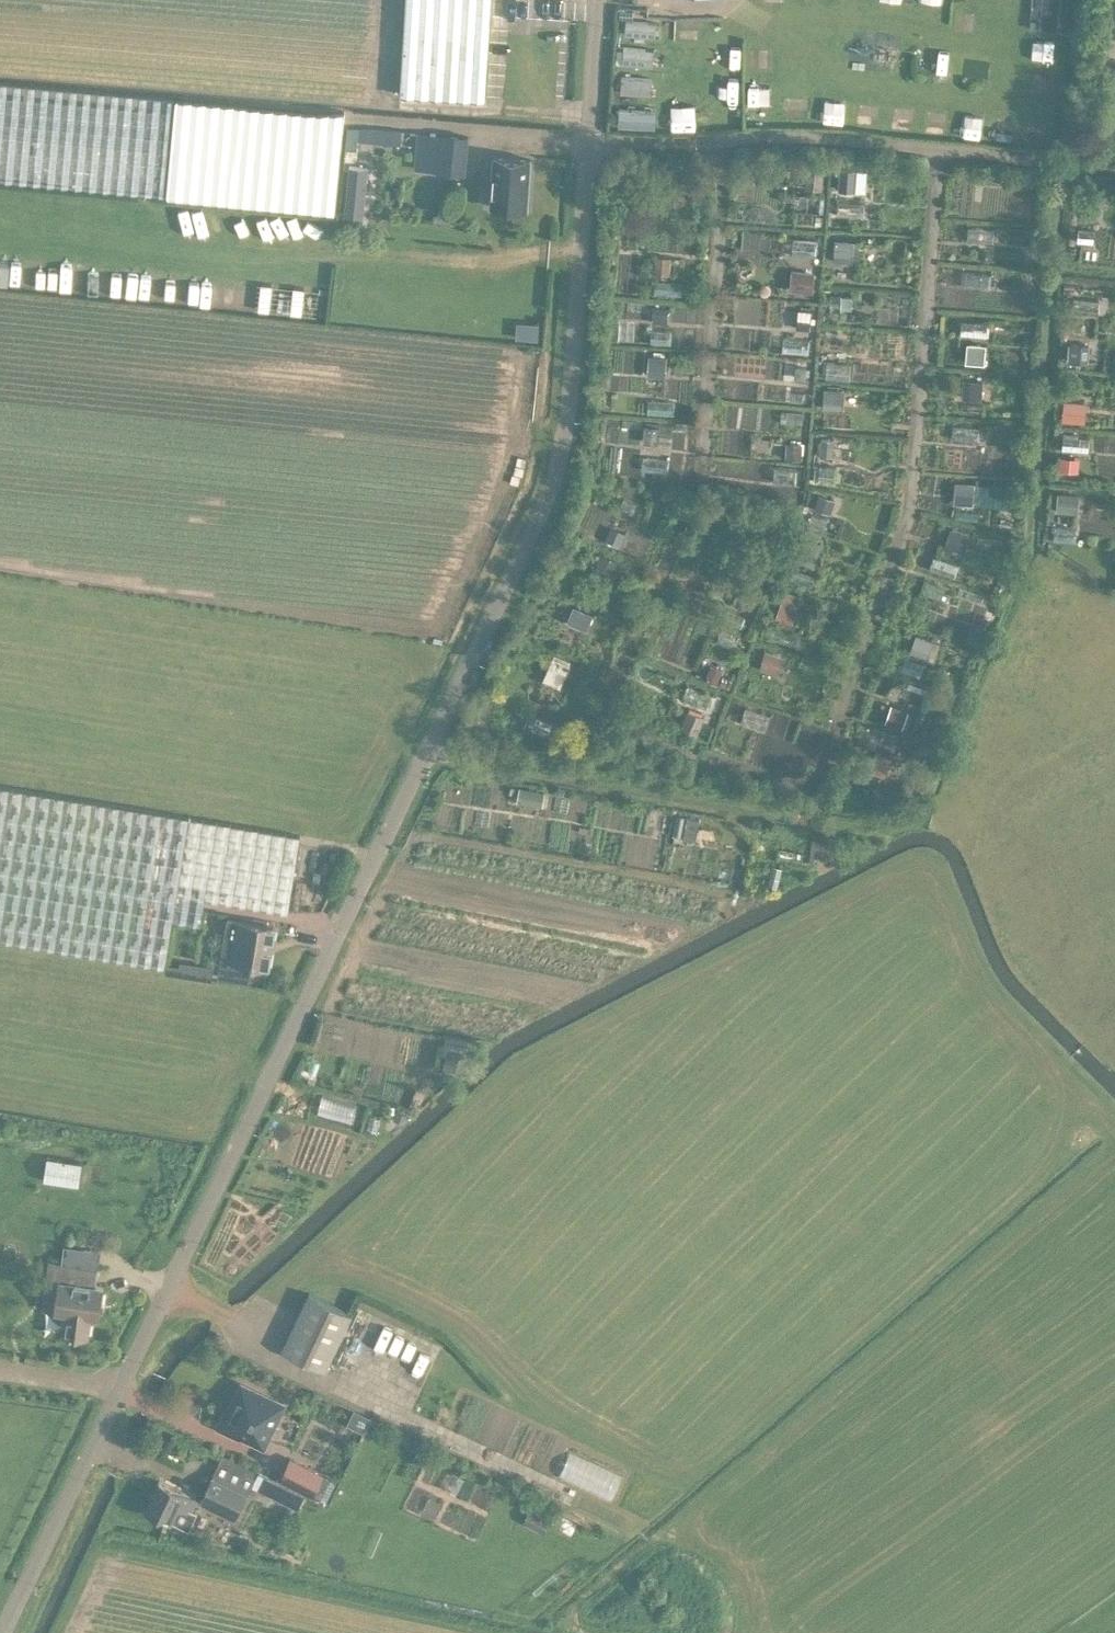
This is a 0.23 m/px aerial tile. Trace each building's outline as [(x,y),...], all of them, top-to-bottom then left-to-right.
[(400,97),(485,102),(491,0),(406,0),(400,97)] [(861,0),(845,0),(844,9),(861,10),(861,0)] [(1059,0),(1042,0),(1040,29),(1056,30),(1059,0)] [(1101,34),(1114,35),(1114,0),(1104,0),(1101,34)] [(656,24),(625,22),(624,35),(654,38),(656,24)] [(1033,55),(1053,58),(1056,42),(1036,38),(1033,55)] [(653,51),(623,49),(622,64),(652,67),(653,51)] [(750,52),(751,68),(772,68),(772,52),(750,52)] [(651,80),(621,78),(620,93),(650,96),(651,80)] [(342,116),(6,84),(0,84),(0,181),(52,186),(333,211),(342,116)] [(880,109),(866,107),(863,124),(877,126),(880,109)] [(961,107),(960,134),(980,135),(982,108),(961,107)] [(894,109),(893,129),(916,130),(917,110),(894,109)] [(655,112),(618,110),(618,126),(654,128),(655,112)] [(935,112),(934,132),(946,132),(947,113),(935,112)] [(358,129),(349,128),(347,128),(345,147),(356,148),(357,140),(358,129)] [(464,174),(467,138),(418,134),(415,169),(415,170),(464,174)] [(493,158),(490,207),(526,210),(527,202),(528,182),(529,174),(529,168),(530,160),(499,158),(493,158)] [(367,169),(349,167),(344,215),(362,217),(367,169)] [(805,168),(803,189),(822,191),(823,169),(805,168)] [(840,170),(838,192),(853,193),(855,172),(840,170)] [(794,238),(793,255),(816,257),(818,239),(794,238)] [(834,241),(833,261),(851,262),(853,242),(834,241)] [(980,253),(980,258),(983,261),(987,261),(990,258),(991,254),(987,250),(984,250),(980,253)] [(655,256),(654,274),(669,275),(670,257),(655,256)] [(791,271),(789,291),(812,293),(814,273),(791,271)] [(840,295),(830,295),(830,312),(840,312),(840,311),(840,298),(840,295)] [(653,308),(652,323),(666,324),(667,309),(653,308)] [(961,335),(989,336),(989,322),(962,321),(961,335)] [(966,343),(964,363),(983,365),(985,345),(966,343)] [(1068,344),(1067,362),(1087,363),(1089,346),(1068,344)] [(647,356),(647,372),(665,373),(666,357),(647,356)] [(962,380),(961,399),(981,400),(982,382),(962,380)] [(824,389),(823,410),(842,411),(844,390),(824,389)] [(1063,401),(1061,422),(1079,423),(1081,403),(1063,401)] [(644,426),(642,443),(657,445),(659,428),(644,426)] [(820,439),(819,455),(833,456),(834,440),(820,439)] [(786,443),(785,458),(801,459),(802,444),(786,443)] [(1060,457),(1059,470),(1077,472),(1079,459),(1060,457)] [(955,483),(953,505),(973,506),(974,485),(955,483)] [(1057,494),(1055,513),(1072,514),(1074,495),(1057,494)] [(819,495),(814,509),(829,514),(834,500),(819,495)] [(610,528),(604,541),(619,547),(625,534),(610,528)] [(952,529),(945,550),(962,556),(969,535),(952,529)] [(802,538),(795,558),(814,565),(821,545),(802,538)] [(599,555),(592,571),(610,579),(617,562),(599,555)] [(784,591),(775,617),(792,623),(801,597),(784,591)] [(573,608),(567,622),(582,628),(588,614),(573,608)] [(916,635),(910,650),(928,657),(932,643),(933,641),(916,635)] [(764,652),(759,667),(776,673),(781,658),(764,652)] [(552,659),(543,680),(560,688),(569,666),(552,659)] [(710,665),(704,680),(716,685),(722,670),(710,665)] [(890,706),(884,724),(901,730),(907,712),(890,706)] [(743,724),(768,730),(771,715),(747,709),(743,724)] [(687,711),(679,731),(695,738),(704,718),(687,711)] [(874,753),(867,772),(884,778),(891,760),(874,753)] [(187,818),(0,788),(0,941),(162,968),(168,934),(170,921),(199,927),(203,900),(286,914),(298,837),(188,819),(187,818)] [(519,789),(516,803),(526,805),(528,790),(519,789)] [(825,837),(823,851),(835,852),(836,839),(825,837)] [(218,961),(215,978),(248,983),(250,967),(268,969),(275,926),(225,918),(218,961)] [(163,973),(209,981),(211,968),(179,963),(178,967),(165,965),(163,973)] [(98,1318),(103,1288),(95,1287),(97,1269),(62,1264),(55,1312),(66,1313),(63,1335),(87,1339),(90,1317),(98,1318)] [(324,1372),(329,1362),(351,1315),(329,1304),(308,1294),(298,1317),(281,1351),(324,1372)] [(283,1405),(241,1385),(230,1408),(228,1407),(218,1428),(239,1438),(240,1436),(263,1447),(283,1405)] [(571,1453),(559,1480),(612,1503),(624,1477),(571,1453)] [(247,1496),(251,1487),(298,1510),(304,1497),(256,1474),(222,1456),(212,1477),(211,1478),(247,1496)] [(290,1460),(280,1480),(312,1496),(321,1476),(290,1460)] [(235,1519),(247,1496),(211,1478),(200,1502),(235,1519)] [(160,1519),(166,1522),(167,1520),(187,1530),(195,1514),(190,1512),(196,1500),(158,1482),(145,1510),(161,1518),(160,1519)] [(523,1524),(542,1534),(548,1522),(529,1512),(523,1524)]
